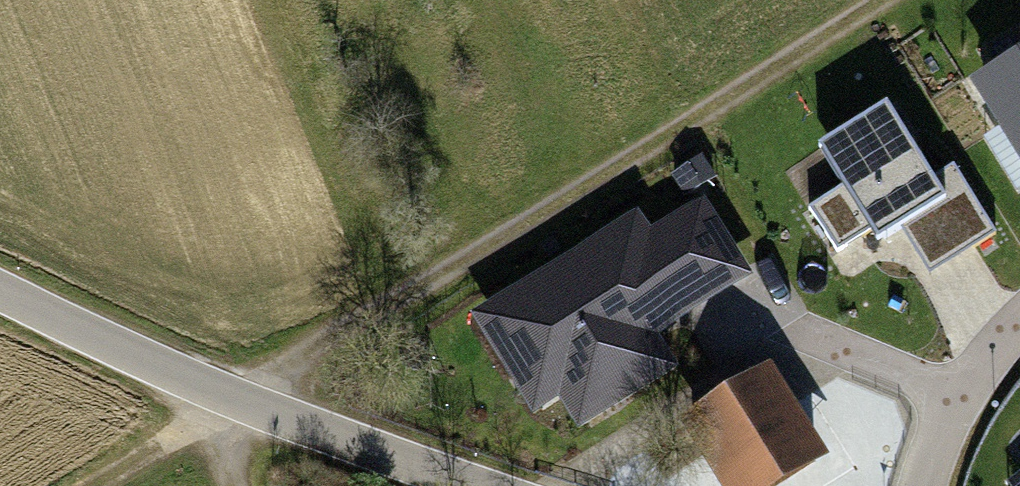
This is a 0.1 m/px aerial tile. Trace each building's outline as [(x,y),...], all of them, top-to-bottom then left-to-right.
[(976,81),(1019,149),(1019,53),(976,81)] [(885,95),(813,141),(876,239),(947,193),(885,95)] [(558,303),(515,329),(574,426),(676,364),(657,332),(741,281),(703,218),(642,254),(632,237),(548,287),(558,303)] [(678,421),(719,485),(785,485),(827,460),(768,365),(678,421)]
